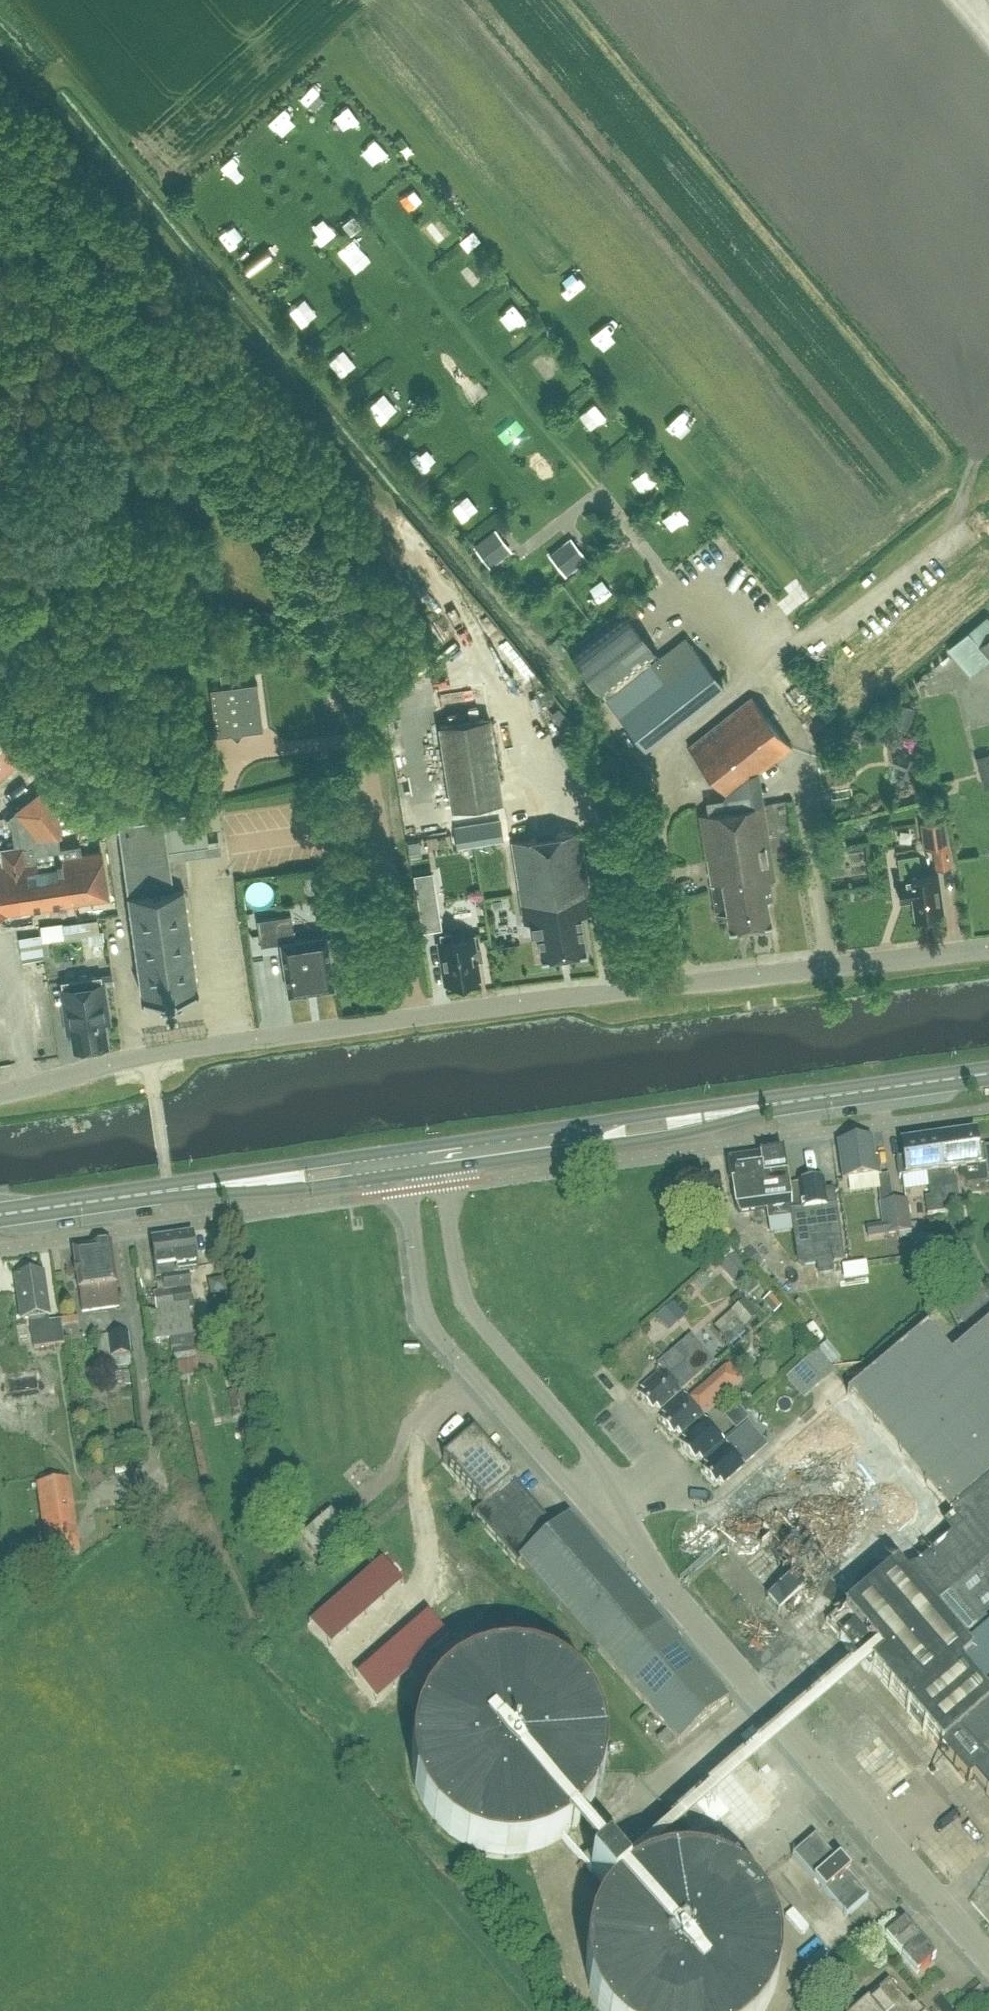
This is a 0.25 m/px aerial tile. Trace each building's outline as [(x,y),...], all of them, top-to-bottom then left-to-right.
[(352,217),(344,223),(351,232),(359,226),(352,217)] [(469,229),(461,235),(468,244),(476,238),(469,229)] [(352,376),(344,366),(334,373),(342,384),(352,376)] [(588,416),(603,426),(612,412),(596,402),(588,416)] [(469,521),(461,511),(452,518),(460,528),(469,521)] [(492,531),(473,545),(488,564),(507,550),(492,531)] [(568,540),(549,555),(564,574),(583,559),(568,540)] [(657,652),(623,607),(569,649),(603,693),(657,652)] [(967,631),(988,657),(988,617),(986,614),(967,631)] [(654,663),(676,689),(630,727),(645,745),(725,680),(688,635),(654,663)] [(216,733),(263,727),(257,679),(210,685),(216,733)] [(728,795),(791,746),(751,695),(688,746),(728,795)] [(449,807),(502,799),(489,715),(437,723),(449,807)] [(975,755),(980,776),(988,774),(988,751),(975,755)] [(23,905),(107,892),(100,848),(80,851),(79,842),(59,845),(58,830),(60,829),(58,814),(45,797),(47,796),(40,788),(15,808),(15,809),(9,813),(14,844),(0,846),(0,908),(23,905)] [(769,877),(774,876),(762,803),(699,813),(710,881),(715,914),(726,913),(728,927),(770,920),(766,895),(771,894),(769,877)] [(140,993),(141,993),(159,991),(159,995),(179,993),(178,988),(197,986),(183,883),(189,882),(185,855),(189,855),(188,844),(208,841),(204,806),(117,817),(140,993)] [(932,844),(936,867),(949,865),(942,816),(919,819),(923,845),(932,844)] [(472,841),(470,823),(455,826),(457,844),(472,841)] [(579,912),(592,910),(579,830),(511,840),(523,921),(529,920),(531,934),(537,933),(541,956),(585,949),(579,912)] [(915,913),(941,910),(936,870),(920,872),(917,852),(897,855),(900,879),(898,880),(901,901),(913,899),(915,913)] [(431,871),(414,873),(419,903),(423,928),(440,925),(431,871)] [(288,991),(334,984),(326,933),(294,938),(290,913),(257,918),(260,939),(280,936),(288,991)] [(100,930),(98,917),(66,921),(68,935),(100,930)] [(46,941),(68,937),(66,922),(43,925),(46,941)] [(445,981),(479,976),(473,934),(451,937),(449,930),(440,931),(441,940),(438,940),(445,981)] [(23,938),(25,956),(46,954),(45,936),(23,938)] [(105,946),(96,947),(99,970),(108,969),(105,946)] [(72,1030),(75,1046),(106,1042),(102,1020),(108,1019),(101,973),(60,979),(68,1030),(72,1030)] [(946,1200),(956,1199),(954,1182),(951,1183),(949,1173),(984,1168),(985,1179),(988,1178),(988,1148),(976,1150),(974,1136),(937,1141),(946,1200)] [(947,1214),(945,1200),(946,1200),(937,1141),(900,1146),(902,1160),(895,1161),(898,1180),(905,1179),(925,1176),(929,1200),(924,1201),(926,1217),(947,1214)] [(842,1183),(878,1178),(876,1161),(873,1161),(871,1142),(837,1147),(842,1183)] [(759,1158),(727,1162),(730,1185),(731,1185),(735,1210),(738,1215),(790,1208),(797,1263),(803,1269),(817,1267),(819,1278),(842,1275),(831,1192),(824,1193),(822,1183),(796,1186),(797,1187),(786,1188),(782,1155),(759,1158)] [(868,1240),(917,1232),(916,1226),(910,1227),(906,1202),(878,1205),(881,1227),(867,1229),(868,1240)] [(791,1220),(789,1208),(767,1211),(769,1223),(791,1220)] [(163,1324),(166,1341),(191,1337),(187,1310),(192,1309),(189,1290),(190,1289),(188,1274),(196,1273),(191,1236),(171,1239),(177,1276),(176,1276),(179,1292),(172,1293),(176,1319),(165,1321),(163,1324)] [(177,1276),(171,1239),(151,1242),(157,1279),(163,1278),(165,1294),(153,1295),(155,1314),(145,1316),(149,1343),(166,1341),(163,1324),(165,1321),(176,1319),(172,1293),(179,1292),(176,1276),(177,1276)] [(82,1314),(119,1309),(116,1287),(110,1246),(93,1249),(93,1250),(73,1252),(78,1292),(79,1292),(82,1314)] [(847,1256),(848,1277),(874,1275),(873,1254),(847,1256)] [(778,1278),(794,1293),(802,1285),(786,1270),(778,1278)] [(35,1351),(65,1347),(62,1326),(47,1328),(46,1319),(48,1319),(42,1275),(15,1279),(22,1324),(31,1323),(35,1351)] [(211,1299),(225,1296),(222,1281),(208,1284),(211,1299)] [(950,1358),(926,1330),(847,1397),(720,1508),(838,1644),(836,1646),(865,1679),(869,1675),(965,1786),(971,1781),(988,1801),(988,1325),(950,1358)] [(110,1358),(130,1356),(127,1334),(107,1337),(110,1358)] [(197,1362),(195,1350),(174,1354),(175,1365),(197,1362)] [(659,1412),(697,1378),(673,1352),(656,1367),(661,1372),(640,1391),(643,1395),(640,1399),(651,1412),(655,1408),(659,1412)] [(688,1402),(702,1418),(737,1387),(723,1371),(688,1402)] [(233,1420),(248,1417),(239,1376),(224,1379),(233,1420)] [(680,1437),(702,1418),(688,1402),(683,1396),(661,1415),(665,1420),(661,1423),(672,1436),(676,1433),(680,1437)] [(701,1462),(723,1443),(704,1421),(682,1441),(686,1445),(682,1448),(693,1461),(697,1458),(701,1462)] [(718,1482),(722,1486),(755,1457),(745,1446),(759,1434),(748,1422),(729,1438),(740,1450),(734,1455),(725,1445),(703,1465),(707,1469),(703,1472),(714,1485),(718,1482)] [(461,1448),(479,1469),(493,1458),(474,1436),(461,1448)] [(593,1648),(642,1605),(569,1521),(556,1533),(513,1483),(514,1483),(493,1458),(479,1469),(461,1448),(442,1463),(481,1508),(472,1515),(516,1565),(518,1563),(593,1648)] [(46,1561),(79,1557),(69,1481),(36,1486),(46,1561)] [(321,1557),(349,1532),(333,1515),(306,1540),(321,1557)] [(679,1746),(727,1704),(642,1605),(593,1648),(667,1734),(658,1741),(666,1751),(675,1742),(679,1746)] [(593,1807),(595,1803),(598,1798),(600,1793),(601,1789),(603,1784),(604,1779),(605,1774),(605,1769),(606,1764),(606,1758),(606,1753),(605,1747),(604,1742),(603,1737),(602,1731),(600,1726),(598,1721),(596,1716),(593,1711),(591,1706),(587,1702),(584,1697),(580,1693),(577,1689),(573,1686),(568,1682),(564,1679),(559,1676),(554,1673),(549,1671),(544,1669),(539,1667),(534,1665),(528,1664),(523,1663),(518,1663),(512,1662),(507,1662),(501,1663),(496,1663),(490,1664),(485,1665),(480,1667),(474,1669),(469,1671),(464,1674),(460,1676),(455,1679),(450,1682),(446,1686),(442,1690),(438,1694),(435,1698),(431,1702),(428,1707),(426,1711),(423,1716),(421,1721),(419,1727),(417,1732),(416,1737),(415,1743),(414,1748),(413,1753),(413,1759),(413,1764),(414,1770),(415,1775),(416,1780),(417,1786),(419,1791),(421,1796),(423,1801),(425,1805),(428,1810),(431,1815),(434,1819),(438,1823),(441,1827),(445,1831),(449,1834),(454,1837),(458,1840),(463,1843),(468,1846),(473,1848),(478,1850),(483,1851),(488,1853),(493,1854),(499,1855),(504,1855),(509,1855),(515,1855),(520,1855),(525,1854),(531,1853),(536,1852),(541,1850),(546,1848),(551,1846),(555,1844),(560,1841),(564,1838),(569,1835),(573,1832),(577,1828),(580,1824),(584,1820),(587,1816),(590,1812),(593,1807)] [(845,1917),(865,1899),(814,1842),(794,1859),(845,1917)] [(611,1895),(607,1899),(604,1903),(601,1907),(597,1912),(595,1917),(592,1922),(590,1927),(588,1932),(586,1937),(585,1943),(584,1948),(583,1954),(583,1959),(583,1965),(583,1970),(583,1976),(584,1981),(585,1987),(587,1992),(589,1997),(591,2003),(593,2008),(595,2010),(766,2010),(768,2007),(770,2002),(772,1997),(774,1992),(776,1987),(777,1981),(778,1976),(778,1970),(778,1965),(778,1959),(778,1953),(777,1948),(776,1942),(775,1937),(773,1932),(771,1927),(769,1922),(766,1917),(763,1912),(760,1907),(757,1903),(753,1899),(750,1895),(745,1891),(741,1887),(737,1884),(732,1881),(727,1878),(722,1875),(717,1873),(712,1871),(707,1870),(701,1868),(696,1867),(690,1867),(685,1866),(679,1866),(674,1866),(668,1867),(663,1868),(657,1869),(652,1870),(647,1872),(642,1874),(637,1876),(632,1879),(627,1882),(607,1859),(592,1873),(611,1895)] [(889,1986),(860,2010),(911,2010),(889,1986)]
